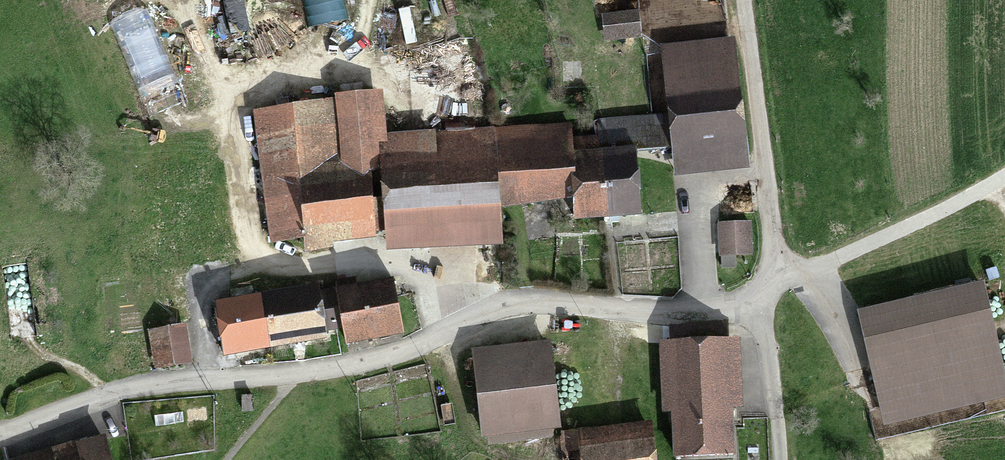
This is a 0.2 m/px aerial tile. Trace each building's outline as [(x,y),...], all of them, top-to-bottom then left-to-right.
[(637,14),(602,15),(603,36),(638,35),(637,14)] [(734,44),(664,49),(672,171),(743,166),(734,44)] [(333,103),(254,112),(268,238),(304,234),(305,247),(372,239),(360,139),(338,142),(333,103)] [(382,135),(384,245),(497,242),(496,203),(559,202),(559,172),(569,172),(569,151),(568,131),(382,135)] [(632,150),(569,151),(569,172),(570,214),(634,212),(632,150)] [(747,223),(717,224),(718,253),(748,252),(747,223)] [(388,281),(333,289),(341,340),(396,332),(388,281)] [(311,288),(213,304),(221,353),(319,337),(311,288)] [(983,292),(870,319),(893,416),(1004,389),(1004,384),(983,292)] [(669,343),(721,340),(720,326),(668,329),(669,343)] [(182,327),(147,333),(152,366),(188,360),(182,327)] [(673,407),(675,451),(728,448),(725,405),(735,404),(731,340),(721,340),(669,343),(659,344),(660,362),(648,363),(649,383),(662,382),(663,408),(673,407)] [(543,342),(471,351),(482,438),(553,429),(543,342)] [(579,432),(582,459),(646,459),(643,426),(579,432)] [(579,432),(558,433),(560,459),(582,459),(579,432)] [(12,459),(106,459),(100,437),(12,459)]
